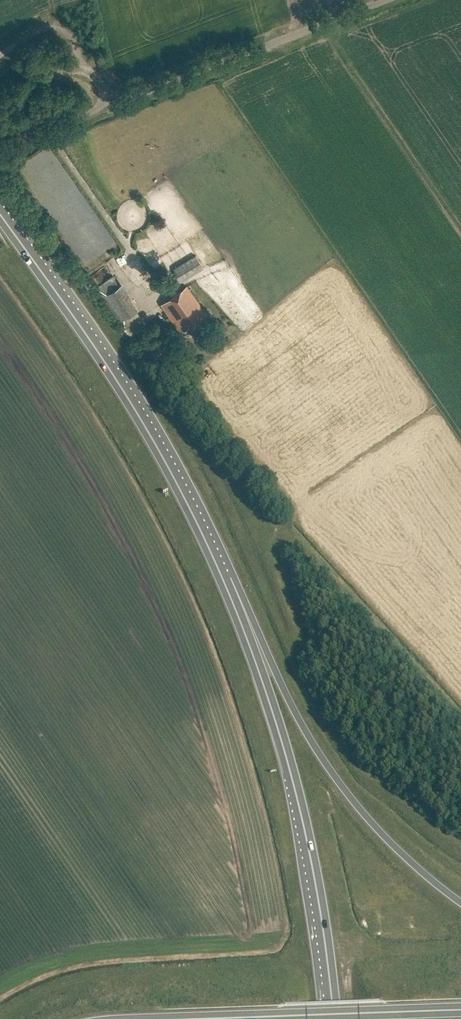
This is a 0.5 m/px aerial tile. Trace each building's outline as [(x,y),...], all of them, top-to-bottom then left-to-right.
[(196,255),(173,269),(181,281),(203,267),(196,255)] [(113,275),(95,288),(129,338),(147,326),(113,275)] [(199,305),(200,304),(186,286),(160,304),(178,330),(182,327),(184,330),(189,326),(191,329),(208,317),(199,305)]
